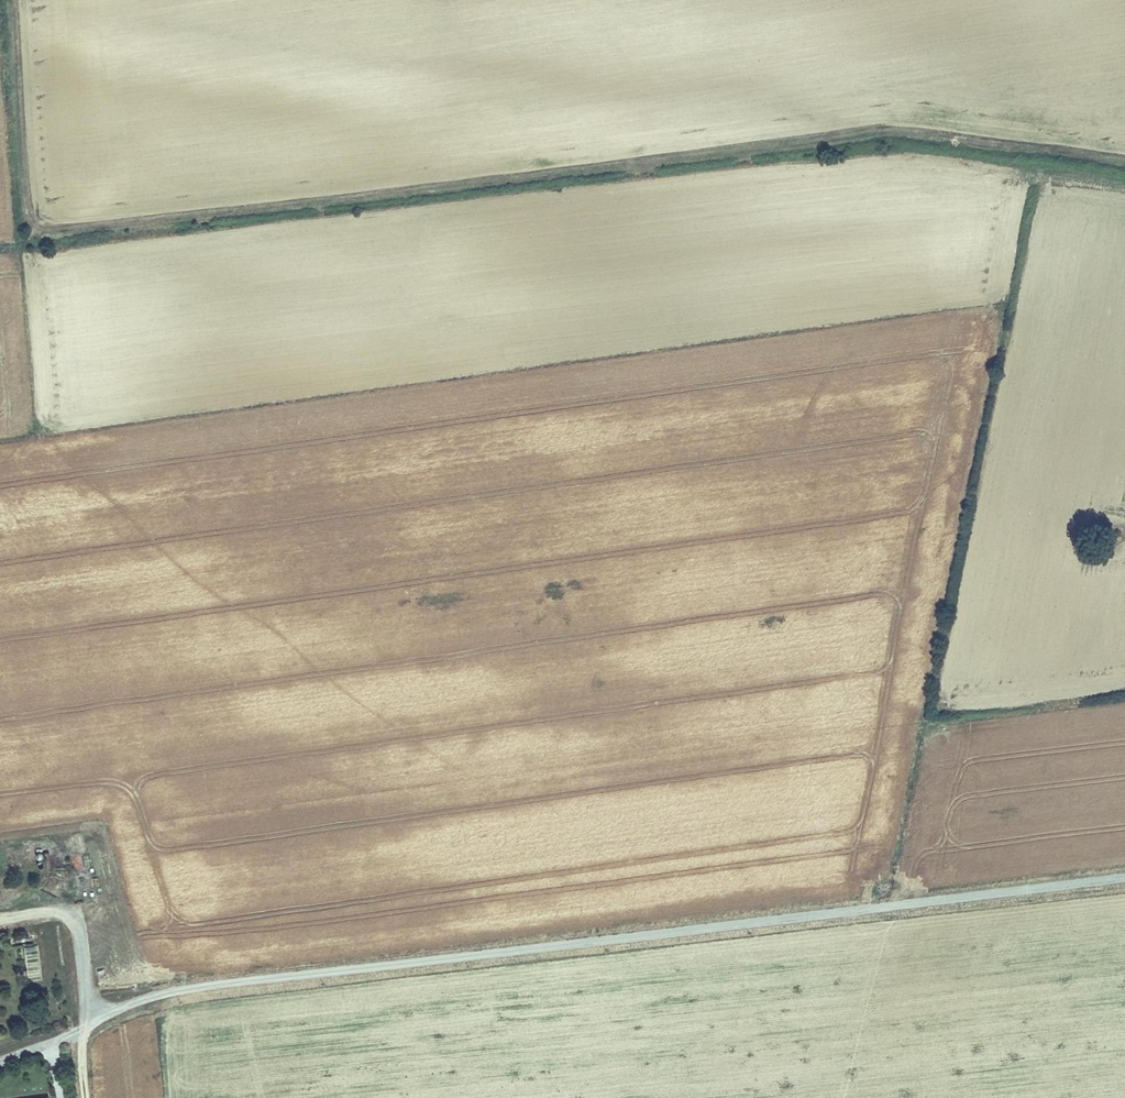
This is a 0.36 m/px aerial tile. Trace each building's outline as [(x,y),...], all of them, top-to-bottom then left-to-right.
[(91,898),(94,914),(102,913),(100,896),(91,898)]
